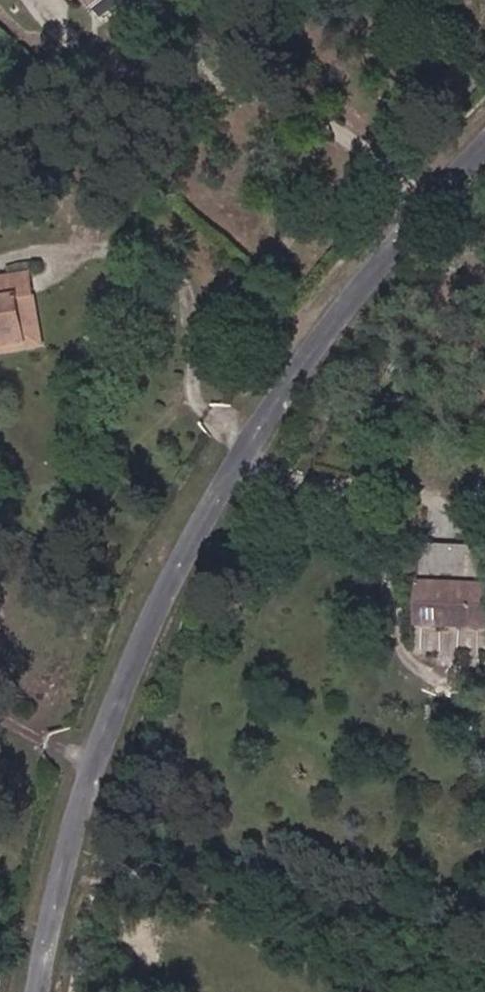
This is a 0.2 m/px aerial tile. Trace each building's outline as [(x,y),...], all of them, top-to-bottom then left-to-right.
[(0,272),(0,335),(23,331),(16,290),(31,287),(28,267),(0,272)] [(31,287),(16,290),(23,331),(0,335),(0,350),(40,346),(31,287)] [(459,579),(460,541),(422,540),(418,621),(484,623),(484,580),(459,579)] [(460,541),(459,579),(484,580),(484,542),(460,541)]
